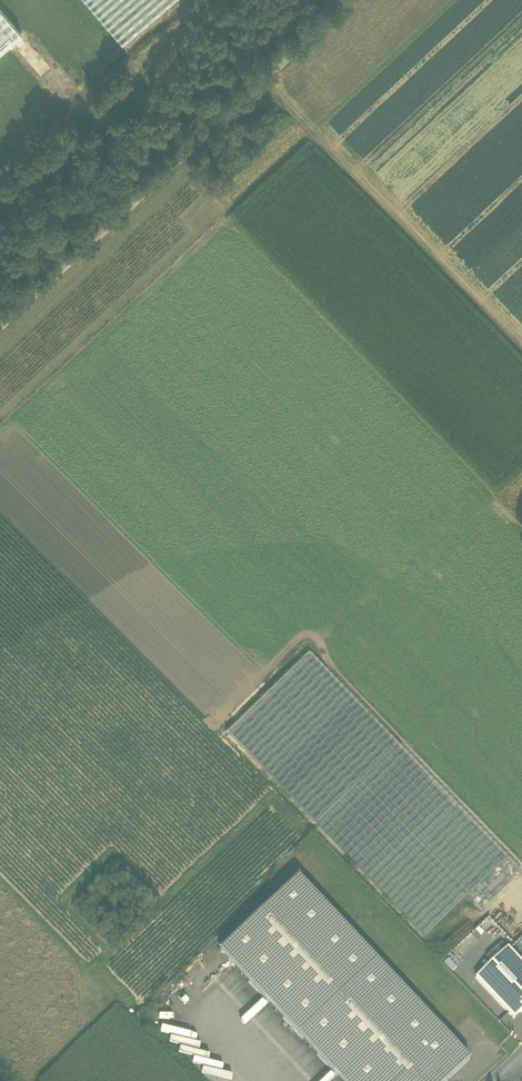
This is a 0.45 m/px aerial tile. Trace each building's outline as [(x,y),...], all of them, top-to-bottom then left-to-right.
[(177,0),(84,0),(123,46),(177,0)] [(425,937),(468,895),(483,911),(521,873),(309,653),(227,732),(425,937)] [(342,1080),(397,1080),(446,1035),(299,878),(220,952),(342,1080)] [(498,947),(486,958),(491,962),(502,951),(498,947)] [(508,948),(476,978),(514,1018),(521,1011),(521,963),(508,948)] [(397,1080),(448,1080),(470,1060),(446,1035),(397,1080)]
